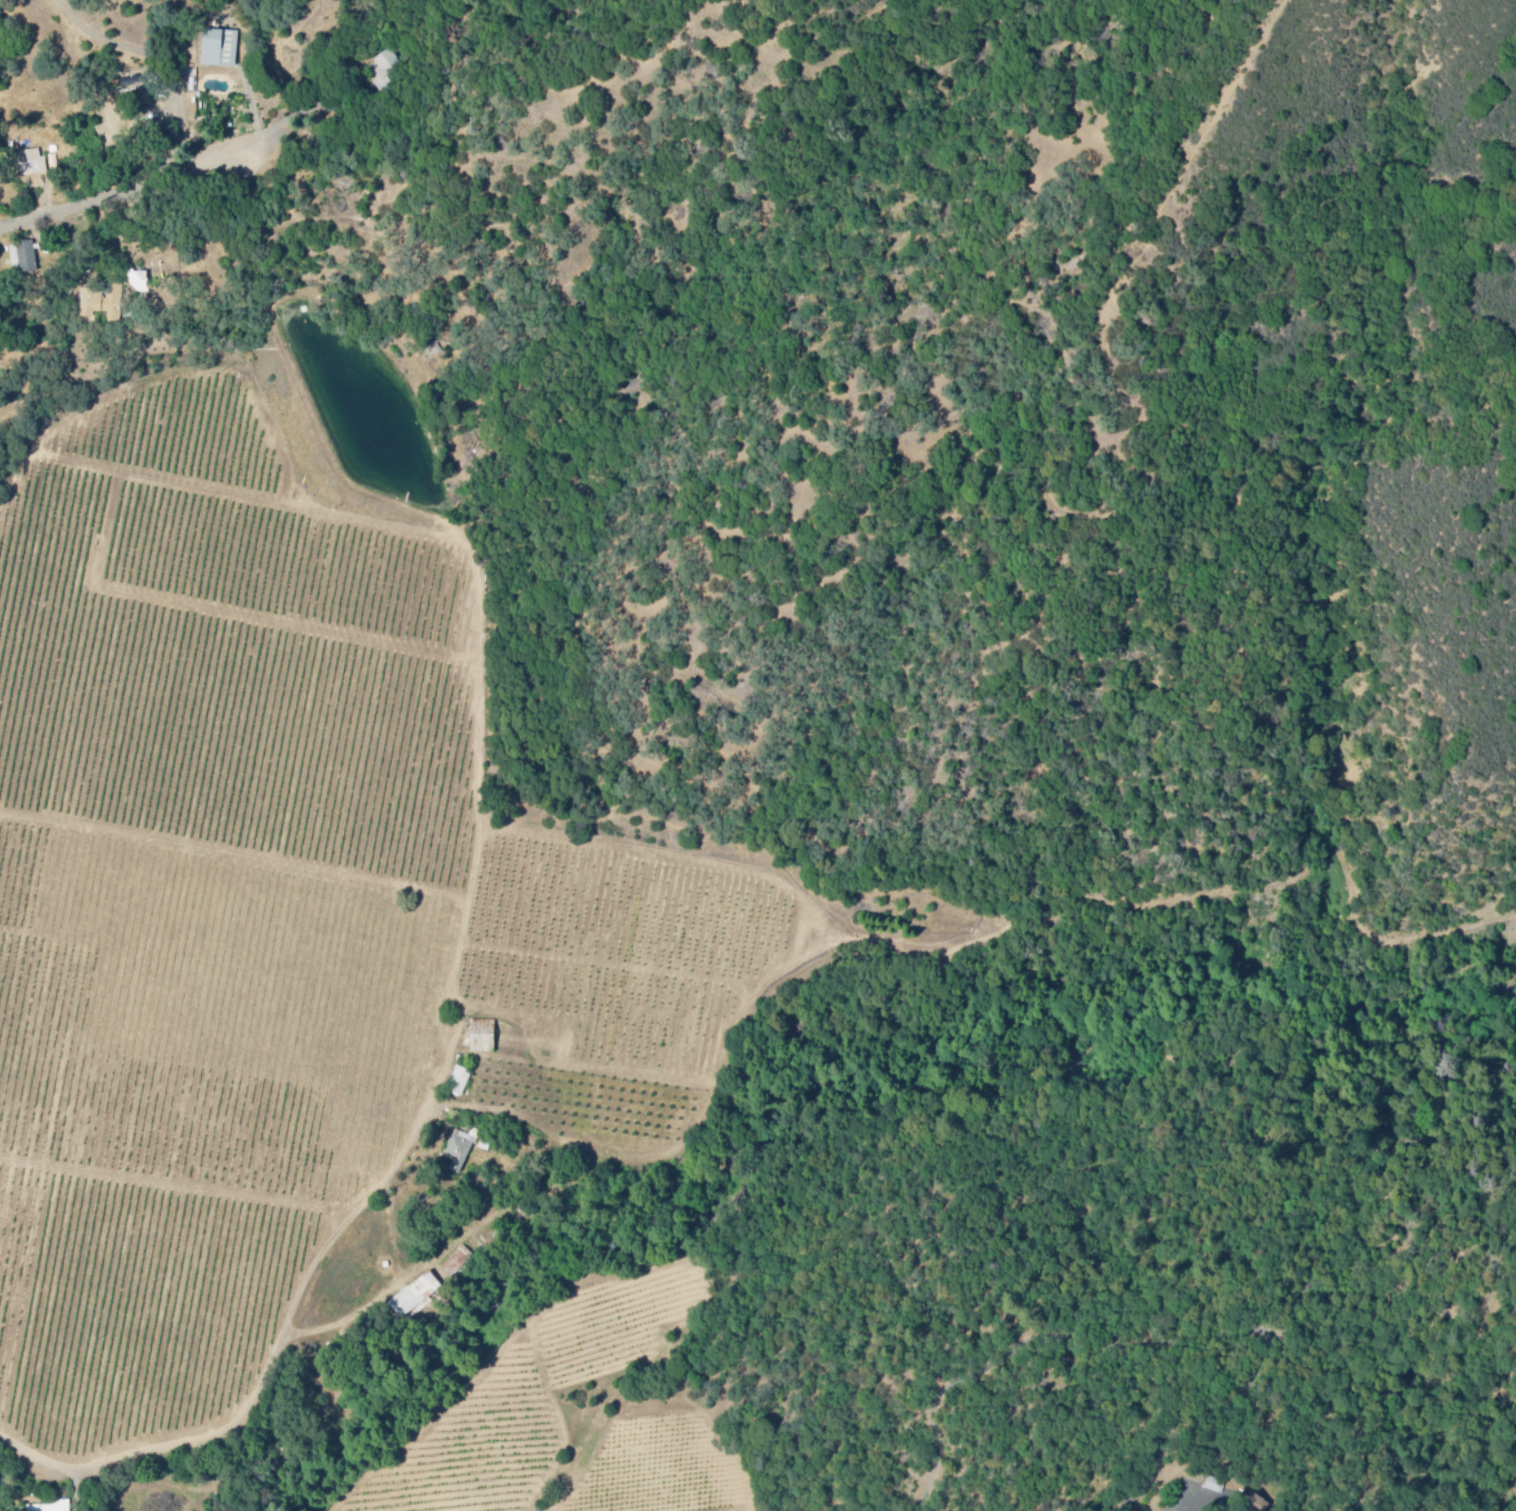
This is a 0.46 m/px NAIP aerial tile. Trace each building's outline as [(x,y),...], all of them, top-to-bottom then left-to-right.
[(204,68),(237,69),(238,33),(205,32),(204,68)] [(372,83),(378,92),(405,76),(390,51),(373,61),(378,69),(373,72),(378,80),(372,83)] [(20,154),(24,179),(49,175),(46,158),(42,159),(41,150),(20,154)] [(24,275),(39,272),(34,244),(10,248),(14,269),(23,268),(24,275)] [(150,293),(149,273),(130,274),(131,293),(150,293)] [(472,1054),(496,1054),(497,1022),(473,1022),(472,1054)] [(464,1099),(473,1073),(458,1067),(448,1093),(464,1099)] [(462,1176),(477,1140),(457,1132),(442,1168),(462,1176)] [(475,1260),(466,1248),(442,1267),(451,1279),(475,1260)] [(389,1305),(403,1323),(445,1291),(431,1273),(389,1305)] [(1222,1496),(1226,1483),(1209,1478),(1205,1491),(1222,1496)]
